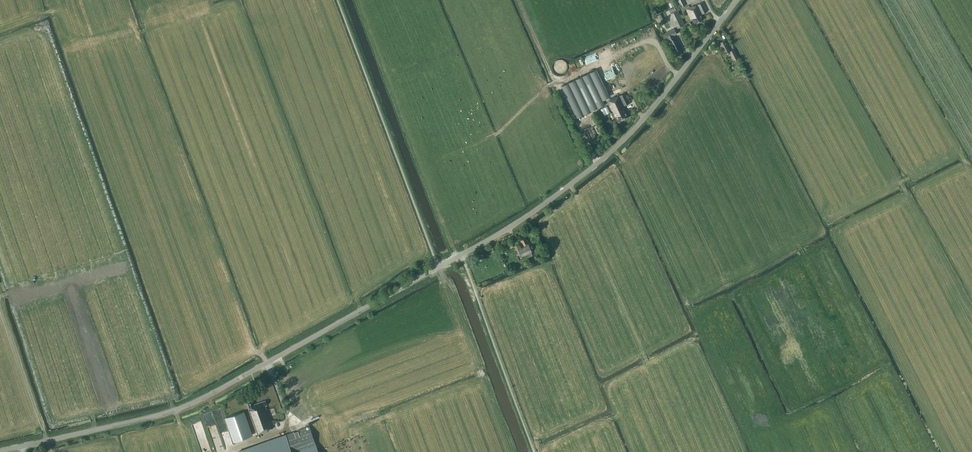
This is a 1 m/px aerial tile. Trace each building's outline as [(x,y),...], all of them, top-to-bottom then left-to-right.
[(691,19),(692,19),(694,24),(703,20),(701,14),(707,12),(703,2),(693,6),(693,5),(690,7),(689,5),(685,7),(691,19)] [(684,25),(677,10),(677,11),(675,7),(669,10),(671,13),(670,14),(677,28),(684,25)] [(676,34),(674,29),(664,33),(668,41),(669,41),(674,51),(680,48),(675,37),(673,38),(672,36),(676,34)] [(730,51),(725,40),(720,42),(721,44),(719,45),(722,51),(721,51),(723,56),(730,53),(733,59),(738,57),(734,49),(730,51)] [(562,85),(577,116),(602,105),(599,99),(605,96),(593,70),(584,74),(562,85)] [(615,117),(618,122),(628,117),(626,112),(627,112),(624,105),(629,102),(625,92),(607,100),(614,117),(615,117)] [(528,256),(529,256),(532,255),(532,254),(531,252),(532,252),(525,237),(520,240),(523,246),(524,246),(525,247),(519,250),(522,257),(527,254),(528,256)] [(267,405),(265,400),(254,404),(253,401),(248,403),(250,409),(249,409),(249,410),(257,434),(258,434),(269,430),(268,429),(273,428),(265,405),(267,405)] [(244,411),(225,418),(233,441),(252,435),(244,411)] [(292,418),(292,420),(292,422),(293,423),(294,424),(296,424),(298,424),(299,423),(300,422),(300,420),(300,418),(299,417),(298,416),(296,416),(294,416),(293,417),(292,418)] [(310,428),(240,451),(301,451),(317,447),(310,428)]
